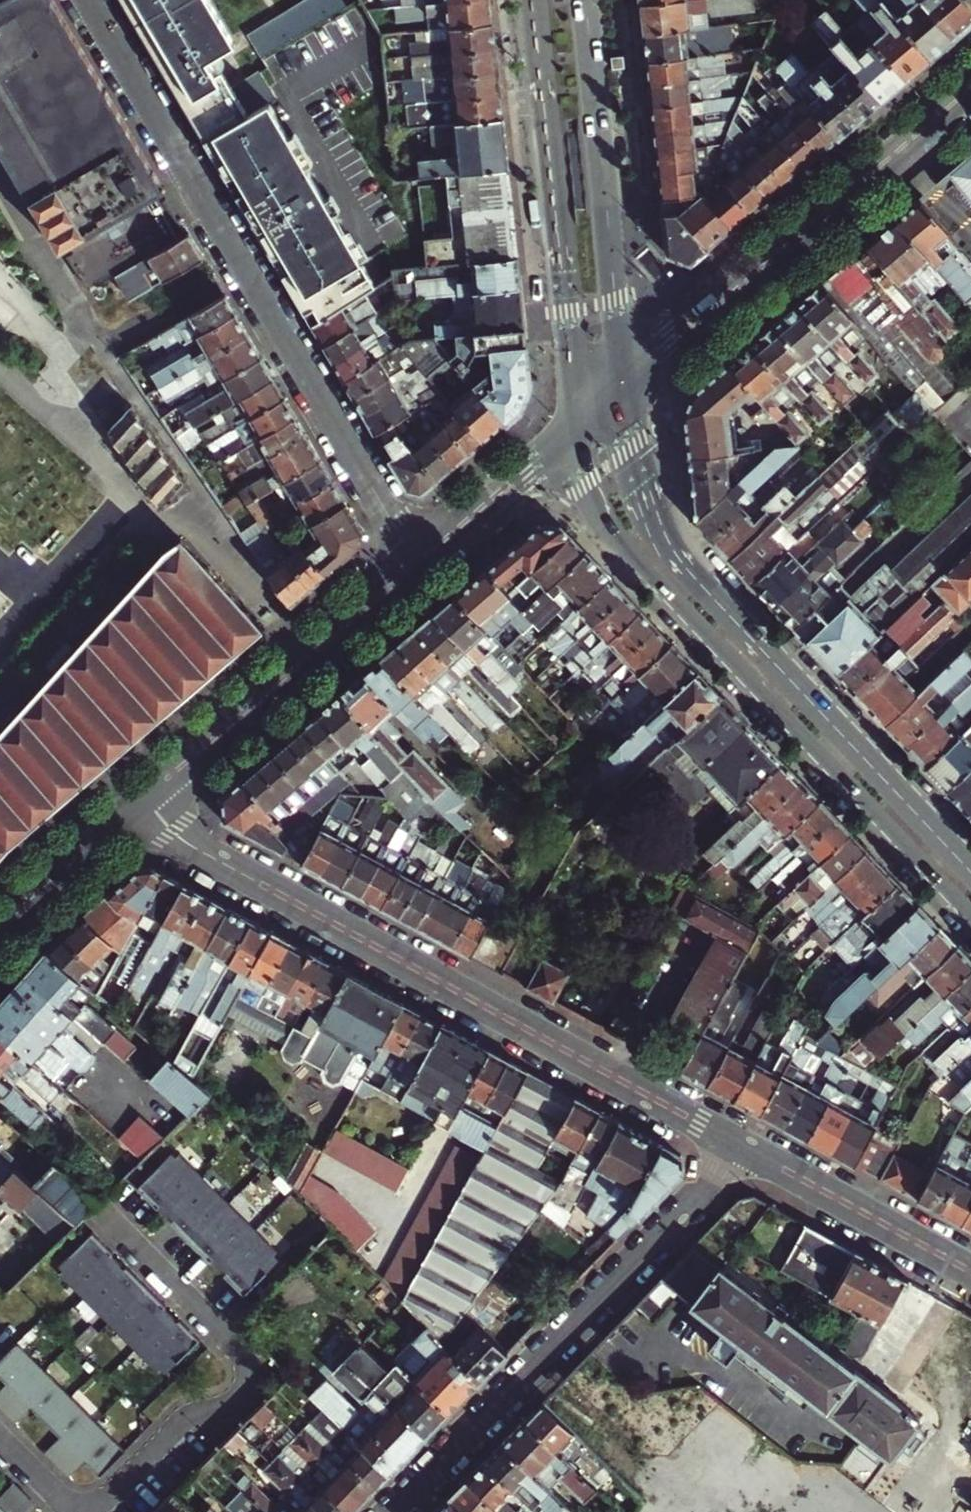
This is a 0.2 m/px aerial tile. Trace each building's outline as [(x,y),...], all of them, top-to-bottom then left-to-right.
[(53,0),(0,0),(0,150),(47,232),(59,252),(69,246),(73,252),(66,256),(89,290),(114,276),(187,234),(165,198),(164,198),(161,192),(164,190),(153,171),(152,171),(53,0)] [(215,0),(122,0),(203,139),(245,115),(213,61),(241,44),(215,0)] [(427,4),(427,0),(382,0),(383,9),(389,8),(427,4)] [(494,23),(491,0),(466,0),(454,1),(427,4),(389,8),(390,23),(429,19),(430,30),(453,27),(494,23)] [(708,27),(706,10),(711,9),(712,14),(755,10),(755,0),(678,0),(642,4),(645,34),(701,28),(708,27)] [(931,58),(882,1),(881,0),(857,0),(866,9),(871,11),(857,23),(905,80),(931,58)] [(924,0),(883,0),(882,1),(931,58),(955,37),(924,0)] [(970,24),(970,1),(970,0),(924,0),(955,37),(970,24)] [(810,17),(815,23),(825,14),(820,8),(810,17)] [(881,100),(905,80),(857,23),(843,35),(843,30),(828,12),(825,14),(815,23),(839,51),(879,97),(881,100)] [(458,52),(497,48),(494,23),(453,27),(430,30),(418,31),(419,42),(403,44),(404,58),(439,54),(458,52)] [(725,54),(738,52),(737,44),(730,45),(729,40),(702,42),(701,28),(645,34),(648,61),(725,54)] [(403,44),(419,42),(418,31),(402,33),(403,44)] [(461,76),(499,72),(498,59),(497,48),(458,52),(439,54),(404,58),(406,71),(387,73),(388,84),(415,81),(461,76)] [(881,100),(879,97),(839,51),(812,74),(794,54),(785,62),(777,53),(771,58),(776,64),(783,73),(838,137),(881,100)] [(701,79),(700,69),(727,67),(725,54),(648,61),(650,84),(701,79)] [(611,57),(612,69),(623,67),(623,62),(622,56),(611,57)] [(820,153),(838,137),(783,73),(776,64),(765,73),(794,107),(787,113),(820,153)] [(462,99),(502,95),(499,72),(461,76),(415,81),(418,104),(435,102),(462,99)] [(803,167),(820,153),(787,113),(773,96),(768,100),(765,96),(769,93),(756,77),(753,75),(748,87),(777,121),(770,128),(803,167)] [(703,101),(702,91),(732,88),(731,82),(727,82),(726,76),(701,79),(650,84),(652,107),(703,101)] [(463,123),(504,119),(502,95),(462,99),(435,102),(436,112),(419,114),(398,116),(397,106),(391,106),(394,130),(433,126),(463,123)] [(704,115),(715,113),(738,111),(738,110),(743,97),(703,101),(652,107),(655,129),(705,124),(704,115)] [(785,182),(803,167),(770,128),(743,97),(738,110),(760,137),(762,135),(770,144),(761,152),(785,182)] [(372,291),(376,289),(268,102),(245,115),(203,139),(313,327),(343,309),(372,291)] [(419,114),(436,112),(435,102),(418,104),(419,114)] [(734,121),(734,120),(738,111),(715,113),(716,123),(725,122),(734,121)] [(468,174),(509,169),(507,146),(504,119),(463,123),(433,126),(437,158),(412,161),(411,157),(397,158),(401,183),(449,177),(468,174)] [(733,131),(739,126),(734,120),(734,121),(731,129),(733,131)] [(726,129),(731,129),(734,121),(725,122),(726,129)] [(724,145),(729,134),(731,129),(726,129),(725,122),(716,123),(705,124),(655,129),(657,152),(724,145)] [(768,197),(785,182),(761,152),(739,126),(733,131),(731,129),(729,134),(744,153),(746,151),(753,159),(744,167),(768,197)] [(660,174),(698,170),(697,159),(708,158),(708,161),(712,160),(713,165),(715,165),(724,145),(657,152),(660,174)] [(751,211),(768,197),(744,167),(724,145),(715,165),(718,167),(721,160),(726,167),(719,173),(751,211)] [(950,172),(970,196),(970,154),(950,172)] [(698,170),(709,169),(708,161),(708,158),(697,159),(698,170)] [(704,194),(714,168),(709,169),(698,170),(660,174),(662,199),(704,194)] [(732,227),(751,211),(719,173),(715,169),(714,168),(704,194),(732,227)] [(484,262),(519,258),(516,226),(509,169),(468,174),(449,177),(455,237),(426,240),(429,267),(459,264),(484,262)] [(691,261),(712,244),(732,227),(704,194),(662,199),(663,211),(668,254),(691,261)] [(960,244),(921,197),(897,217),(949,278),(954,284),(970,306),(970,276),(951,252),(960,244)] [(929,295),(949,278),(897,217),(867,243),(954,345),(966,335),(966,332),(937,299),(936,297),(933,299),(929,295)] [(130,300),(153,286),(145,272),(156,266),(158,270),(154,273),(157,277),(156,278),(158,283),(202,257),(189,233),(187,234),(114,276),(130,300)] [(954,345),(867,243),(846,261),(897,322),(886,332),(927,382),(944,402),(970,378),(970,365),(954,345)] [(475,293),(522,289),(519,258),(484,262),(459,264),(460,277),(418,281),(418,287),(397,289),(399,302),(456,295),(475,293)] [(927,382),(886,332),(834,271),(821,282),(867,336),(915,393),(927,382)] [(324,347),(356,328),(381,313),(388,309),(399,302),(397,289),(395,278),(392,279),(376,289),(372,291),(375,296),(345,313),(343,309),(313,327),(324,347)] [(936,297),(937,299),(954,284),(949,278),(929,295),(933,299),(936,297)] [(852,349),(867,336),(821,282),(798,302),(844,356),(867,383),(879,373),(859,349),(855,352),(852,349)] [(486,333),(526,328),(522,289),(475,293),(456,295),(458,320),(437,322),(438,338),(486,333)] [(188,342),(215,326),(236,314),(225,296),(138,347),(143,356),(149,353),(150,355),(184,335),(188,342)] [(829,369),(844,356),(798,302),(775,322),(821,376),(844,403),(856,393),(835,369),(832,372),(829,369)] [(335,364),(350,355),(398,326),(388,309),(381,313),(356,328),(324,347),(335,364)] [(160,387),(187,372),(229,348),(249,336),(236,314),(215,326),(188,342),(186,343),(191,352),(153,374),(160,387)] [(806,389),(821,376),(775,322),(752,341),(798,395),(822,422),(833,413),(813,389),(809,392),(806,389)] [(345,382),(373,365),(397,351),(392,343),(403,336),(398,326),(350,355),(335,364),(345,382)] [(487,350),(528,346),(526,328),(486,333),(438,338),(435,338),(440,344),(458,365),(467,376),(478,351),(487,350)] [(210,387),(225,378),(261,357),(249,336),(229,348),(187,372),(160,387),(168,400),(205,379),(210,387)] [(484,442),(506,422),(477,388),(467,376),(458,365),(440,344),(435,338),(414,340),(403,347),(416,362),(421,368),(429,378),(441,369),(464,395),(452,405),(484,442)] [(784,408),(798,395),(752,341),(729,361),(769,407),(785,426),(799,442),(811,431),(791,407),(787,411),(784,408)] [(506,422),(521,410),(532,386),(528,346),(487,350),(478,351),(467,376),(477,388),(506,422)] [(355,399),(385,381),(391,378),(416,362),(403,347),(397,351),(373,365),(345,382),(355,399)] [(221,410),(256,390),(274,379),(261,357),(225,378),(229,385),(187,410),(196,424),(212,415),(221,410)] [(689,454),(733,450),(728,410),(743,397),(752,407),(754,405),(761,414),(769,407),(729,361),(694,390),(684,413),(689,454)] [(391,378),(394,383),(421,368),(416,362),(391,378)] [(365,417),(382,406),(412,389),(420,384),(429,378),(421,368),(394,383),(391,378),(385,381),(355,399),(365,417)] [(452,405),(464,395),(441,369),(429,378),(436,387),(438,389),(452,405)] [(934,412),(941,419),(970,391),(970,378),(944,402),(934,412)] [(238,426),(261,412),(285,398),(274,379),(256,390),(221,410),(228,421),(225,424),(228,431),(238,426)] [(753,580),(804,533),(838,502),(934,412),(944,402),(927,382),(915,393),(894,414),(889,408),(814,478),(731,556),(753,580)] [(468,455),(484,442),(452,405),(438,389),(436,387),(429,393),(420,384),(412,389),(420,398),(426,405),(432,413),(448,431),(468,455)] [(409,415),(412,413),(408,405),(420,398),(412,389),(382,406),(365,417),(375,434),(390,425),(409,415)] [(239,451),(241,450),(285,424),(297,418),(285,398),(261,412),(238,426),(241,432),(218,446),(214,439),(209,443),(221,461),(239,451)] [(182,479),(133,405),(103,425),(158,508),(182,481),(182,479)] [(409,415),(417,425),(432,413),(426,405),(412,413),(409,415)] [(454,468),(468,455),(448,431),(432,413),(417,425),(454,468)] [(214,439),(223,434),(212,415),(196,424),(209,443),(214,439)] [(438,481),(454,468),(417,425),(409,415),(390,425),(400,436),(432,474),(438,481)] [(257,463),(269,456),(307,435),(297,418),(285,424),(241,450),(239,451),(249,468),(257,463)] [(423,494),(438,481),(432,474),(400,436),(390,425),(375,434),(393,465),(408,490),(423,494)] [(214,439),(218,446),(241,432),(238,426),(228,431),(223,434),(214,439)] [(263,495),(285,482),(322,461),(307,435),(269,456),(278,471),(268,477),(265,472),(263,473),(239,486),(250,503),(263,495)] [(970,461),(970,453),(954,435),(943,446),(963,468),(970,461)] [(714,538),(759,496),(761,494),(761,490),(758,487),(755,487),(763,478),(781,462),(801,444),(800,443),(775,446),(696,519),(714,538)] [(696,519),(775,446),(737,450),(739,458),(739,461),(739,464),(739,465),(737,466),(736,467),(734,467),(734,471),(729,471),(691,475),(692,489),(696,519)] [(691,475),(729,471),(728,461),(735,460),(734,467),(736,467),(737,466),(739,465),(739,464),(739,461),(739,458),(737,450),(733,450),(689,454),(691,475)] [(268,477),(278,471),(269,456),(257,463),(263,473),(265,472),(268,477)] [(282,512),(312,495),(335,482),(322,461),(285,482),(292,494),(286,495),(276,501),(282,512)] [(763,478),(770,485),(787,470),(781,462),(763,478)] [(731,556),(814,478),(808,471),(792,486),(789,482),(765,503),(759,496),(714,538),(731,556)] [(304,515),(310,525),(347,504),(335,482),(312,495),(282,512),(279,514),(264,523),(268,530),(271,533),(304,515)] [(909,604),(933,582),(970,546),(970,494),(892,569),(885,562),(853,593),(843,602),(833,591),(796,626),(838,671),(909,604)] [(276,510),(273,511),(263,495),(250,503),(255,511),(264,523),(279,514),(276,510)] [(280,543),(283,548),(285,547),(299,539),(304,543),(300,546),(314,562),(327,575),(360,547),(361,543),(363,532),(347,504),(310,525),(280,543)] [(774,603),(865,518),(856,509),(846,518),(844,516),(819,541),(822,545),(818,548),(804,533),(753,580),(774,603)] [(796,626),(833,591),(842,582),(846,578),(832,563),(836,560),(839,563),(865,539),(863,537),(875,525),(867,516),(865,518),(774,603),(796,626)] [(515,588),(538,566),(571,536),(564,528),(537,527),(488,568),(510,593),(515,588)] [(268,530),(261,534),(275,553),(279,551),(283,548),(280,543),(278,544),(268,530)] [(262,562),(275,553),(261,534),(249,543),(262,562)] [(548,589),(558,580),(587,552),(571,536),(538,566),(515,588),(524,599),(530,595),(542,583),(548,589)] [(313,587),(327,575),(314,562),(300,546),(304,543),(299,539),(285,547),(283,548),(313,587)] [(263,631),(182,540),(165,554),(105,621),(0,739),(0,858),(9,848),(239,651),(245,646),(263,631)] [(933,582),(948,598),(961,611),(970,601),(970,546),(933,582)] [(292,606),(313,587),(283,548),(279,551),(275,553),(262,562),(267,570),(292,606)] [(565,622),(580,607),(611,579),(587,552),(558,580),(548,589),(535,600),(524,610),(535,623),(523,633),(509,646),(505,650),(510,657),(557,613),(565,622)] [(523,633),(535,623),(524,610),(510,593),(488,568),(456,596),(471,613),(494,639),(513,622),(523,633)] [(580,638),(593,626),(626,595),(611,579),(580,607),(565,622),(541,644),(556,660),(580,638)] [(843,602),(853,593),(842,582),(833,591),(843,602)] [(510,593),(524,610),(535,600),(530,595),(524,599),(515,588),(510,593)] [(571,676),(600,650),(642,611),(626,595),(593,626),(580,638),(586,645),(562,667),(571,676)] [(490,651),(498,644),(494,639),(471,613),(456,596),(434,614),(473,658),(507,695),(519,684),(490,651)] [(943,602),(956,616),(961,611),(948,598),(943,602)] [(854,687),(875,710),(908,679),(921,666),(913,657),(956,616),(943,602),(920,625),(914,631),(854,687)] [(854,687),(914,631),(906,622),(912,616),(917,612),(909,604),(838,671),(854,687)] [(603,677),(617,664),(657,627),(642,611),(600,650),(571,676),(568,679),(574,685),(579,681),(581,681),(584,678),(600,664),(604,669),(600,673),(603,677)] [(507,695),(473,658),(434,614),(417,629),(441,656),(461,678),(468,673),(507,717),(510,717),(519,708),(507,695)] [(914,631),(920,625),(912,616),(906,622),(914,631)] [(577,731),(613,699),(657,658),(673,644),(657,627),(617,664),(603,677),(595,685),(603,693),(597,698),(570,723),(577,731)] [(502,724),(461,678),(441,656),(417,629),(399,645),(415,663),(443,694),(450,688),(472,712),(486,728),(490,732),(493,733),(502,724)] [(500,646),(505,650),(509,646),(505,641),(500,646)] [(953,700),(944,690),(970,664),(970,643),(919,691),(886,722),(906,744),(953,700)] [(624,740),(659,708),(699,671),(673,644),(657,658),(613,699),(625,713),(611,725),(624,740)] [(435,700),(443,694),(415,663),(399,645),(381,660),(388,667),(428,711),(441,725),(467,756),(477,747),(477,746),(477,744),(439,703),(436,703),(435,702),(434,701),(435,700)] [(424,715),(428,711),(388,667),(381,660),(364,675),(394,710),(420,738),(425,734),(428,737),(431,734),(419,720),(424,715)] [(593,687),(595,685),(603,677),(600,673),(604,669),(600,664),(584,678),(593,687)] [(665,750),(696,721),(723,696),(699,671),(659,708),(624,740),(596,767),(600,773),(606,775),(613,774),(653,737),(665,750)] [(445,786),(426,765),(409,746),(403,751),(394,741),(400,734),(386,718),(394,710),(364,675),(341,694),(358,712),(388,746),(420,781),(439,801),(434,809),(465,838),(468,836),(467,828),(450,813),(460,804),(446,789),(445,786)] [(886,722),(919,691),(908,679),(875,710),(886,722)] [(970,726),(970,716),(966,710),(970,706),(970,683),(953,700),(906,744),(927,767),(970,726)] [(597,698),(603,693),(595,685),(593,687),(589,690),(597,698)] [(439,801),(420,781),(388,746),(358,712),(341,694),(319,713),(331,727),(365,765),(388,790),(392,795),(400,804),(408,812),(416,821),(423,830),(434,809),(439,801)] [(700,758),(711,759),(748,724),(723,696),(696,721),(665,750),(649,765),(669,787),(660,794),(670,805),(710,769),(705,764),(700,758)] [(437,729),(441,725),(428,711),(424,715),(437,729)] [(479,734),(486,728),(472,712),(465,718),(479,734)] [(388,790),(365,765),(331,727),(319,713),(303,727),(319,744),(340,768),(346,775),(362,792),(367,792),(381,791),(388,790)] [(731,809),(766,777),(783,760),(748,724),(711,759),(700,758),(705,764),(710,769),(670,805),(673,809),(679,809),(685,804),(694,804),(710,789),(730,811),(731,809)] [(970,767),(970,726),(927,767),(948,789),(970,767)] [(332,775),(340,768),(319,744),(303,727),(289,739),(306,758),(320,774),(336,792),(339,795),(340,793),(345,793),(348,792),(338,782),(332,775)] [(329,798),(336,792),(320,774),(306,758),(289,739),(273,753),(289,771),(310,794),(318,786),(325,793),(329,798)] [(302,801),(310,794),(289,771),(273,753),(258,765),(277,787),(305,818),(311,813),(312,812),(308,808),(302,801)] [(715,862),(739,840),(787,794),(802,780),(783,760),(766,777),(731,809),(740,819),(735,823),(705,851),(715,862)] [(299,824),(305,818),(277,787),(258,765),(243,778),(264,801),(280,819),(288,812),(294,819),(299,824)] [(970,807),(970,767),(948,789),(968,810),(970,807)] [(338,782),(346,775),(340,768),(332,775),(338,782)] [(284,824),(280,819),(264,801),(243,778),(235,785),(221,796),(224,821),(283,853),(288,845),(275,832),(284,824)] [(769,849),(781,838),(821,800),(802,780),(787,794),(739,840),(715,862),(712,865),(720,873),(726,867),(728,866),(734,866),(746,854),(761,840),(769,849)] [(310,794),(316,801),(325,793),(318,786),(310,794)] [(342,886),(355,862),(371,833),(375,827),(392,795),(388,790),(381,791),(364,822),(354,816),(343,836),(322,874),(342,886)] [(322,874),(343,836),(354,816),(367,792),(362,792),(348,792),(345,793),(345,798),(349,801),(339,818),(329,812),(322,826),(318,832),(308,851),(301,864),(322,874)] [(302,801),(308,808),(316,801),(310,794),(302,801)] [(488,815),(494,821),(516,801),(508,797),(506,798),(488,815)] [(774,876),(786,864),(836,816),(821,800),(781,838),(786,844),(751,877),(754,881),(760,888),(774,876)] [(361,896),(378,865),(391,841),(404,819),(408,812),(400,804),(385,832),(375,827),(371,833),(355,862),(342,886),(361,896)] [(735,823),(740,819),(731,809),(730,811),(726,814),(735,823)] [(284,824),(286,827),(294,819),(288,812),(280,819),(284,824)] [(318,832),(322,826),(311,813),(305,818),(318,832)] [(786,896),(800,882),(827,857),(852,833),(836,816),(786,864),(792,871),(779,882),(784,887),(781,890),(786,896)] [(391,841),(401,847),(413,825),(404,819),(391,841)] [(381,907),(394,884),(416,843),(423,830),(416,821),(413,825),(401,847),(391,841),(378,865),(361,896),(381,907)] [(288,845),(296,838),(286,827),(284,824),(275,832),(288,845)] [(812,903),(830,886),(868,850),(852,833),(827,857),(800,882),(786,896),(779,902),(787,911),(804,895),(812,903)] [(737,879),(745,872),(769,849),(761,840),(746,854),(734,866),(728,866),(726,867),(737,879)] [(399,917),(409,898),(434,853),(416,843),(394,884),(381,907),(399,917)] [(295,860),(301,864),(308,851),(303,846),(295,860)] [(844,888),(851,896),(883,866),(868,850),(830,886),(812,903),(808,907),(813,913),(815,915),(844,888)] [(474,875),(484,856),(479,851),(468,872),(474,875)] [(417,926),(432,898),(452,863),(434,853),(409,898),(399,917),(417,926)] [(434,936),(441,922),(459,889),(468,872),(452,863),(432,898),(417,926),(434,936)] [(774,876),(779,882),(792,871),(786,864),(774,876)] [(494,886),(502,872),(495,865),(486,882),(494,886)] [(860,905),(867,913),(890,891),(898,882),(883,866),(851,896),(819,926),(827,935),(860,905)] [(100,934),(123,955),(145,913),(166,876),(138,868),(82,916),(100,934)] [(452,946),(465,921),(478,896),(469,892),(475,881),(477,877),(474,875),(468,872),(459,889),(441,922),(434,936),(452,946)] [(145,913),(163,922),(183,885),(166,876),(145,913)] [(484,886),(475,881),(469,892),(478,896),(484,886)] [(733,914),(743,904),(760,888),(754,881),(723,909),(733,914)] [(471,955),(486,926),(503,892),(494,886),(486,882),(484,886),(478,896),(465,921),(452,946),(471,955)] [(870,951),(900,923),(919,905),(912,897),(898,882),(890,891),(867,913),(853,926),(835,943),(833,945),(846,958),(839,965),(830,979),(834,984),(866,955),(870,951)] [(141,996),(152,977),(163,956),(166,951),(161,948),(164,943),(176,950),(205,897),(183,885),(163,922),(160,928),(157,933),(155,937),(152,942),(136,972),(116,1010),(135,1026),(149,1000),(141,996)] [(773,908),(779,902),(786,896),(781,890),(768,902),(773,908)] [(681,1070),(732,978),(754,938),(760,928),(755,925),(733,914),(723,909),(694,894),(683,916),(704,928),(704,929),(718,936),(653,1055),(681,1070)] [(174,1006),(178,1001),(227,910),(205,897),(176,950),(189,957),(186,962),(181,960),(160,999),(174,1006)] [(760,928),(764,932),(787,911),(779,902),(773,908),(765,916),(755,925),(760,928)] [(755,925),(765,916),(743,904),(733,914),(755,925)] [(835,943),(853,926),(867,913),(860,905),(827,935),(835,943)] [(871,992),(880,984),(916,951),(941,927),(919,905),(900,923),(870,951),(866,955),(881,971),(877,975),(871,969),(867,969),(836,998),(828,1012),(838,1023),(871,992)] [(797,917),(802,923),(813,913),(808,907),(797,917)] [(192,1008),(209,978),(209,971),(221,978),(223,976),(252,923),(227,910),(178,1001),(192,1008)] [(108,966),(100,958),(107,952),(118,963),(123,955),(100,934),(82,916),(61,937),(91,967),(107,982),(110,978),(103,971),(108,966)] [(228,1014),(238,996),(272,933),(252,923),(223,976),(231,980),(213,1013),(210,1018),(222,1024),(228,1014)] [(151,930),(157,933),(160,928),(154,925),(151,930)] [(471,955),(486,964),(501,934),(486,926),(471,955)] [(907,980),(914,987),(944,960),(958,946),(941,927),(916,951),(880,984),(871,992),(881,1003),(907,980)] [(238,996),(256,1006),(290,943),(272,933),(238,996)] [(146,939),(152,942),(155,937),(148,934),(146,939)] [(486,964),(501,972),(517,943),(501,934),(486,964)] [(100,996),(107,982),(91,967),(61,937),(47,950),(95,992),(100,996)] [(163,956),(170,961),(176,950),(164,943),(161,948),(166,951),(163,956)] [(274,985),(288,993),(309,954),(290,943),(256,1006),(275,1017),(282,1004),(268,997),(274,985)] [(839,965),(846,958),(833,945),(826,952),(839,965)] [(904,1033),(960,979),(970,970),(970,960),(958,946),(944,960),(914,987),(922,996),(899,1017),(898,1020),(902,1024),(902,1027),(897,1032),(896,1030),(891,1035),(882,1025),(878,1021),(842,1055),(851,1060),(866,1068),(904,1033)] [(130,1044),(128,1038),(101,1015),(87,1002),(95,992),(47,950),(27,973),(69,1010),(121,1055),(130,1044)] [(298,1018),(306,1004),(328,964),(309,954),(288,993),(282,1004),(275,1017),(281,1020),(293,1027),(298,1018)] [(805,972),(813,964),(804,954),(795,962),(805,972)] [(527,986),(554,1001),(569,971),(543,957),(527,986)] [(100,996),(116,1010),(136,972),(118,963),(110,978),(107,982),(100,996)] [(313,1038),(347,974),(328,964),(306,1004),(316,1009),(303,1032),(313,1038)] [(966,1012),(970,1007),(970,970),(960,979),(904,1033),(866,1068),(875,1072),(877,1074),(891,1061),(893,1059),(893,1053),(904,1043),(904,1040),(909,1036),(913,1040),(917,1041),(942,1018),(949,1027),(966,1012)] [(96,1054),(73,1033),(59,1022),(69,1010),(27,973),(0,1003),(0,1032),(55,1080),(72,1061),(82,1070),(89,1069),(97,1061),(96,1054)] [(376,1053),(402,1004),(379,992),(347,974),(313,1038),(303,1032),(293,1027),(284,1045),(282,1049),(285,1059),(293,1063),(301,1062),(304,1058),(325,1069),(322,1074),(326,1081),(333,1085),(342,1082),(357,1053),(355,1047),(362,1045),(376,1053)] [(205,1008),(213,1013),(231,980),(223,976),(221,978),(205,1008)] [(141,996),(149,1000),(159,981),(152,977),(141,996)] [(681,1070),(709,1085),(729,1048),(730,1045),(712,1036),(716,1028),(719,1028),(719,1026),(722,1026),(726,1018),(725,1015),(743,984),(732,978),(681,1070)] [(736,1035),(731,1032),(754,990),(743,984),(725,1015),(726,1018),(722,1026),(719,1026),(719,1028),(716,1028),(712,1036),(730,1045),(736,1035)] [(268,997),(282,1004),(288,993),(274,985),(268,997)] [(272,1038),(281,1020),(275,1017),(256,1006),(238,996),(228,1014),(272,1038)] [(155,1008),(169,1016),(174,1006),(160,999),(155,1008)] [(391,1051),(400,1056),(423,1015),(402,1004),(376,1053),(362,1079),(374,1085),(382,1090),(388,1079),(378,1073),(383,1064),(391,1051)] [(970,1049),(970,1007),(966,1012),(949,1027),(948,1029),(958,1039),(930,1065),(919,1075),(931,1085),(933,1084),(949,1069),(970,1049)] [(736,1100),(769,1038),(776,1026),(781,1017),(771,1012),(764,1013),(741,1055),(729,1048),(709,1085),(736,1100)] [(776,1026),(787,1032),(794,1018),(783,1012),(781,1017),(776,1026)] [(402,1101),(443,1026),(423,1015),(400,1056),(410,1062),(403,1075),(398,1084),(388,1079),(382,1090),(402,1101)] [(902,1027),(902,1024),(898,1020),(893,1015),(882,1025),(891,1035),(896,1030),(897,1032),(902,1027)] [(762,1114),(805,1034),(809,1026),(794,1018),(787,1032),(780,1044),(769,1038),(736,1100),(762,1114)] [(621,1019),(613,1033),(643,1049),(650,1036),(621,1019)] [(272,1038),(284,1045),(293,1027),(281,1020),(272,1038)] [(436,1120),(444,1107),(477,1045),(443,1026),(402,1101),(403,1102),(436,1120)] [(920,1055),(930,1065),(958,1039),(948,1029),(932,1043),(920,1055)] [(55,1080),(0,1032),(0,1072),(14,1084),(22,1075),(61,1109),(66,1110),(76,1098),(55,1080)] [(785,1127),(815,1073),(805,1068),(814,1052),(823,1058),(829,1047),(805,1034),(762,1114),(785,1127)] [(891,1061),(893,1064),(917,1041),(913,1040),(909,1036),(904,1040),(904,1043),(893,1053),(893,1059),(891,1061)] [(460,1105),(489,1052),(477,1045),(444,1107),(456,1113),(460,1105)] [(808,1139),(838,1083),(851,1060),(842,1055),(829,1047),(823,1058),(833,1063),(824,1078),(815,1073),(785,1127),(808,1139)] [(970,1093),(970,1049),(949,1069),(970,1093)] [(460,1105),(480,1116),(509,1062),(489,1052),(460,1105)] [(176,1062),(183,1068),(186,1060),(179,1055),(176,1062)] [(211,1093),(193,1077),(183,1068),(176,1062),(170,1057),(152,1078),(192,1112),(211,1093)] [(832,1152),(861,1098),(850,1092),(859,1076),(869,1082),(875,1072),(866,1068),(851,1060),(838,1083),(808,1139),(832,1152)] [(480,1116),(498,1126),(527,1072),(509,1062),(480,1116)] [(378,1073),(388,1079),(393,1069),(383,1064),(378,1073)] [(388,1079),(398,1084),(403,1075),(393,1069),(388,1079)] [(14,1084),(0,1072),(0,1100),(3,1097),(38,1127),(48,1115),(14,1084)] [(490,1278),(516,1243),(542,1208),(563,1181),(538,1168),(539,1166),(576,1099),(553,1086),(527,1072),(498,1126),(486,1149),(480,1160),(474,1171),(468,1183),(461,1196),(455,1208),(448,1220),(442,1231),(436,1243),(429,1255),(423,1267),(416,1279),(404,1301),(419,1317),(443,1342),(453,1328),(466,1311),(490,1278)] [(832,1152),(854,1165),(877,1123),(898,1085),(877,1074),(875,1072),(869,1082),(879,1087),(870,1103),(861,1098),(832,1152)] [(363,1095),(371,1092),(374,1085),(362,1079),(355,1091),(363,1095)] [(87,1107),(106,1124),(114,1098),(104,1089),(87,1107)] [(106,1124),(117,1134),(125,1107),(114,1098),(106,1124)] [(563,1181),(571,1165),(600,1112),(576,1099),(539,1166),(538,1168),(563,1181)] [(448,1128),(486,1149),(498,1126),(480,1116),(460,1105),(456,1113),(449,1127),(448,1128)] [(117,1134),(127,1143),(135,1115),(125,1107),(117,1134)] [(436,1120),(449,1127),(456,1113),(444,1107),(436,1120)] [(966,1112),(959,1124),(965,1131),(970,1126),(970,1107),(966,1112)] [(592,1153),(601,1158),(620,1123),(600,1112),(571,1165),(581,1170),(583,1165),(585,1166),(587,1162),(592,1153)] [(38,1127),(45,1133),(55,1121),(48,1115),(38,1127)] [(127,1143),(138,1152),(145,1124),(135,1115),(127,1143)] [(631,1206),(663,1146),(620,1123),(601,1158),(596,1166),(591,1176),(581,1170),(571,1165),(563,1181),(542,1208),(548,1212),(556,1203),(573,1212),(587,1186),(599,1192),(596,1197),(625,1213),(631,1206)] [(880,1179),(894,1152),(903,1137),(877,1123),(854,1165),(880,1179)] [(960,1137),(965,1131),(959,1124),(954,1133),(960,1137)] [(325,1153),(337,1159),(349,1136),(337,1129),(325,1153)] [(918,1200),(940,1212),(967,1163),(957,1157),(960,1151),(962,1147),(969,1147),(970,1143),(960,1137),(954,1133),(932,1174),(918,1200)] [(337,1159),(349,1166),(362,1143),(349,1136),(337,1159)] [(6,1158),(9,1160),(13,1155),(2,1145),(5,1141),(0,1137),(0,1153),(6,1158)] [(304,1188),(311,1175),(323,1152),(307,1143),(289,1176),(302,1191),(304,1188)] [(349,1166),(361,1172),(373,1149),(362,1143),(349,1166)] [(619,1240),(685,1171),(683,1157),(663,1146),(631,1206),(625,1213),(608,1229),(619,1240)] [(450,1158),(474,1171),(480,1160),(456,1147),(450,1158)] [(361,1172),(373,1179),(385,1156),(373,1149),(361,1172)] [(279,1253),(181,1152),(177,1155),(173,1151),(139,1185),(159,1205),(160,1205),(173,1218),(172,1219),(212,1260),(213,1259),(226,1273),(225,1273),(245,1294),(279,1261),(275,1257),(279,1253)] [(957,1157),(967,1163),(970,1156),(960,1151),(957,1157)] [(880,1179),(918,1200),(932,1174),(894,1152),(880,1179)] [(587,1162),(596,1166),(601,1158),(592,1153),(587,1162)] [(373,1179),(385,1185),(397,1162),(385,1156),(373,1179)] [(443,1170),(468,1183),(474,1171),(450,1158),(443,1170)] [(79,1221),(101,1200),(79,1181),(56,1161),(33,1182),(79,1221)] [(385,1185),(397,1192),(410,1169),(397,1162),(385,1185)] [(970,1208),(970,1165),(967,1163),(940,1212),(962,1224),(970,1208)] [(461,1196),(468,1183),(443,1170),(436,1182),(461,1196)] [(302,1191),(311,1201),(327,1186),(311,1175),(304,1188),(302,1191)] [(455,1208),(461,1196),(436,1182),(430,1195),(455,1208)] [(311,1201),(320,1210),(338,1193),(327,1186),(311,1201)] [(320,1210),(329,1219),(348,1202),(340,1194),(338,1193),(320,1210)] [(448,1220),(455,1208),(430,1195),(423,1207),(448,1220)] [(730,1209),(754,1228),(770,1205),(754,1196),(740,1198),(730,1209)] [(337,1228),(338,1229),(357,1212),(348,1202),(329,1219),(337,1228)] [(741,1246),(824,1292),(849,1248),(811,1227),(770,1205),(754,1228),(741,1246)] [(417,1218),(442,1231),(448,1220),(423,1207),(417,1218)] [(962,1224),(970,1229),(970,1208),(962,1224)] [(738,1245),(741,1246),(754,1228),(730,1209),(718,1222),(736,1238),(733,1241),(738,1245)] [(338,1229),(347,1239),(366,1222),(357,1212),(338,1229)] [(411,1230),(436,1243),(442,1231),(417,1218),(411,1230)] [(347,1239),(357,1249),(376,1232),(366,1222),(347,1239)] [(725,1251),(733,1241),(736,1238),(718,1222),(705,1235),(725,1251)] [(60,1269),(158,1370),(162,1367),(166,1371),(200,1338),(180,1317),(179,1318),(166,1304),(167,1303),(127,1263),(113,1250),(114,1249),(94,1228),(60,1261),(64,1266),(60,1269)] [(596,1242),(606,1252),(619,1240),(608,1229),(596,1242)] [(429,1255),(436,1243),(411,1230),(404,1242),(429,1255)] [(730,1262),(725,1258),(728,1253),(725,1251),(705,1235),(695,1246),(724,1269),(730,1262)] [(728,1253),(733,1257),(741,1246),(738,1245),(733,1241),(725,1251),(728,1253)] [(398,1255),(423,1267),(429,1255),(404,1242),(398,1255)] [(695,1246),(661,1280),(743,1342),(734,1354),(806,1408),(815,1396),(865,1433),(895,1455),(926,1413),(910,1401),(906,1406),(786,1316),(791,1309),(781,1301),(776,1308),(724,1269),(695,1246)] [(824,1292),(833,1297),(850,1264),(857,1252),(849,1248),(824,1292)] [(866,1315),(874,1301),(891,1271),(857,1252),(850,1264),(833,1297),(866,1315)] [(416,1279),(423,1267),(398,1255),(391,1267),(416,1279)] [(384,1279),(404,1301),(416,1279),(391,1267),(384,1279)] [(866,1315),(883,1324),(902,1286),(906,1279),(891,1271),(874,1301),(866,1315)] [(466,1311),(485,1330),(504,1309),(508,1295),(490,1278),(466,1311)] [(902,1286),(916,1293),(919,1286),(906,1279),(902,1286)] [(653,1323),(666,1309),(649,1293),(636,1307),(653,1323)] [(414,1323),(419,1317),(404,1301),(398,1308),(414,1323)] [(494,1367),(508,1353),(485,1330),(466,1311),(453,1328),(470,1345),(494,1367)] [(854,1356),(867,1354),(883,1324),(866,1315),(846,1350),(854,1356)] [(450,1413),(480,1382),(457,1357),(443,1342),(419,1317),(414,1323),(412,1325),(420,1333),(414,1340),(419,1344),(399,1364),(421,1385),(450,1413)] [(480,1382),(494,1367),(470,1345),(453,1328),(443,1342),(457,1357),(480,1382)] [(102,1476),(127,1452),(16,1338),(0,1353),(0,1371),(102,1476)] [(391,1473),(427,1436),(386,1396),(375,1385),(389,1371),(362,1344),(359,1347),(356,1344),(334,1366),(337,1369),(335,1372),(362,1399),(364,1400),(366,1398),(371,1401),(361,1412),(355,1406),(327,1379),(312,1395),(317,1400),(325,1408),(335,1418),(378,1460),(391,1473)] [(427,1436),(450,1413),(421,1385),(399,1364),(397,1362),(389,1371),(375,1385),(386,1396),(427,1436)] [(276,1412),(290,1399),(281,1389),(267,1402),(274,1409),(276,1412)] [(355,1406),(361,1412),(371,1401),(366,1398),(364,1400),(362,1399),(355,1406)] [(310,1408),(317,1416),(325,1408),(317,1400),(310,1408)] [(253,1416),(260,1423),(274,1409),(267,1402),(253,1416)] [(589,1469),(601,1455),(551,1408),(544,1402),(527,1419),(573,1463),(589,1478),(594,1473),(589,1469)] [(391,1473),(378,1460),(335,1418),(325,1408),(317,1416),(341,1440),(337,1445),(364,1472),(378,1486),(391,1473)] [(337,1445),(341,1440),(317,1416),(312,1421),(319,1428),(337,1445)] [(600,1489),(589,1478),(573,1463),(527,1419),(504,1442),(553,1489),(563,1478),(588,1502),(600,1489)] [(378,1486),(364,1472),(337,1445),(331,1450),(314,1433),(307,1426),(299,1434),(341,1476),(365,1500),(378,1486)] [(331,1450),(337,1445),(319,1428),(314,1433),(331,1450)] [(226,1443),(235,1452),(248,1438),(239,1430),(226,1443)] [(341,1476),(299,1434),(290,1443),(315,1467),(310,1472),(324,1485),(350,1511),(353,1511),(365,1500),(341,1476)] [(553,1489),(504,1442),(486,1461),(530,1503),(536,1508),(543,1501),(554,1511),(577,1511),(553,1489)] [(310,1472),(315,1467),(290,1443),(285,1448),(310,1472)] [(305,1477),(310,1472),(285,1448),(280,1453),(305,1477)] [(305,1477),(280,1453),(271,1462),(286,1477),(322,1511),(350,1511),(324,1485),(310,1472),(305,1477)] [(252,1496),(245,1489),(234,1478),(212,1457),(204,1466),(220,1482),(218,1484),(234,1500),(234,1503),(238,1507),(241,1506),(244,1509),(246,1508),(248,1510),(250,1511),(268,1511),(252,1496)] [(525,1508),(530,1503),(486,1461),(469,1479),(503,1511),(529,1511),(525,1508)] [(286,1477),(271,1462),(264,1470),(288,1494),(283,1499),(296,1511),(322,1511),(286,1477)] [(245,1489),(253,1480),(243,1470),(234,1478),(245,1489)] [(469,1479),(451,1497),(466,1511),(503,1511),(469,1479)] [(283,1499),(278,1504),(253,1480),(245,1489),(252,1496),(268,1511),(296,1511),(283,1499)] [(451,1497),(437,1511),(466,1511),(451,1497)] [(0,1500),(0,1511),(11,1511),(0,1500)] [(203,1500),(193,1510),(195,1511),(216,1511),(203,1500)] [(536,1508),(530,1503),(525,1508),(529,1511),(540,1511),(536,1508)]
